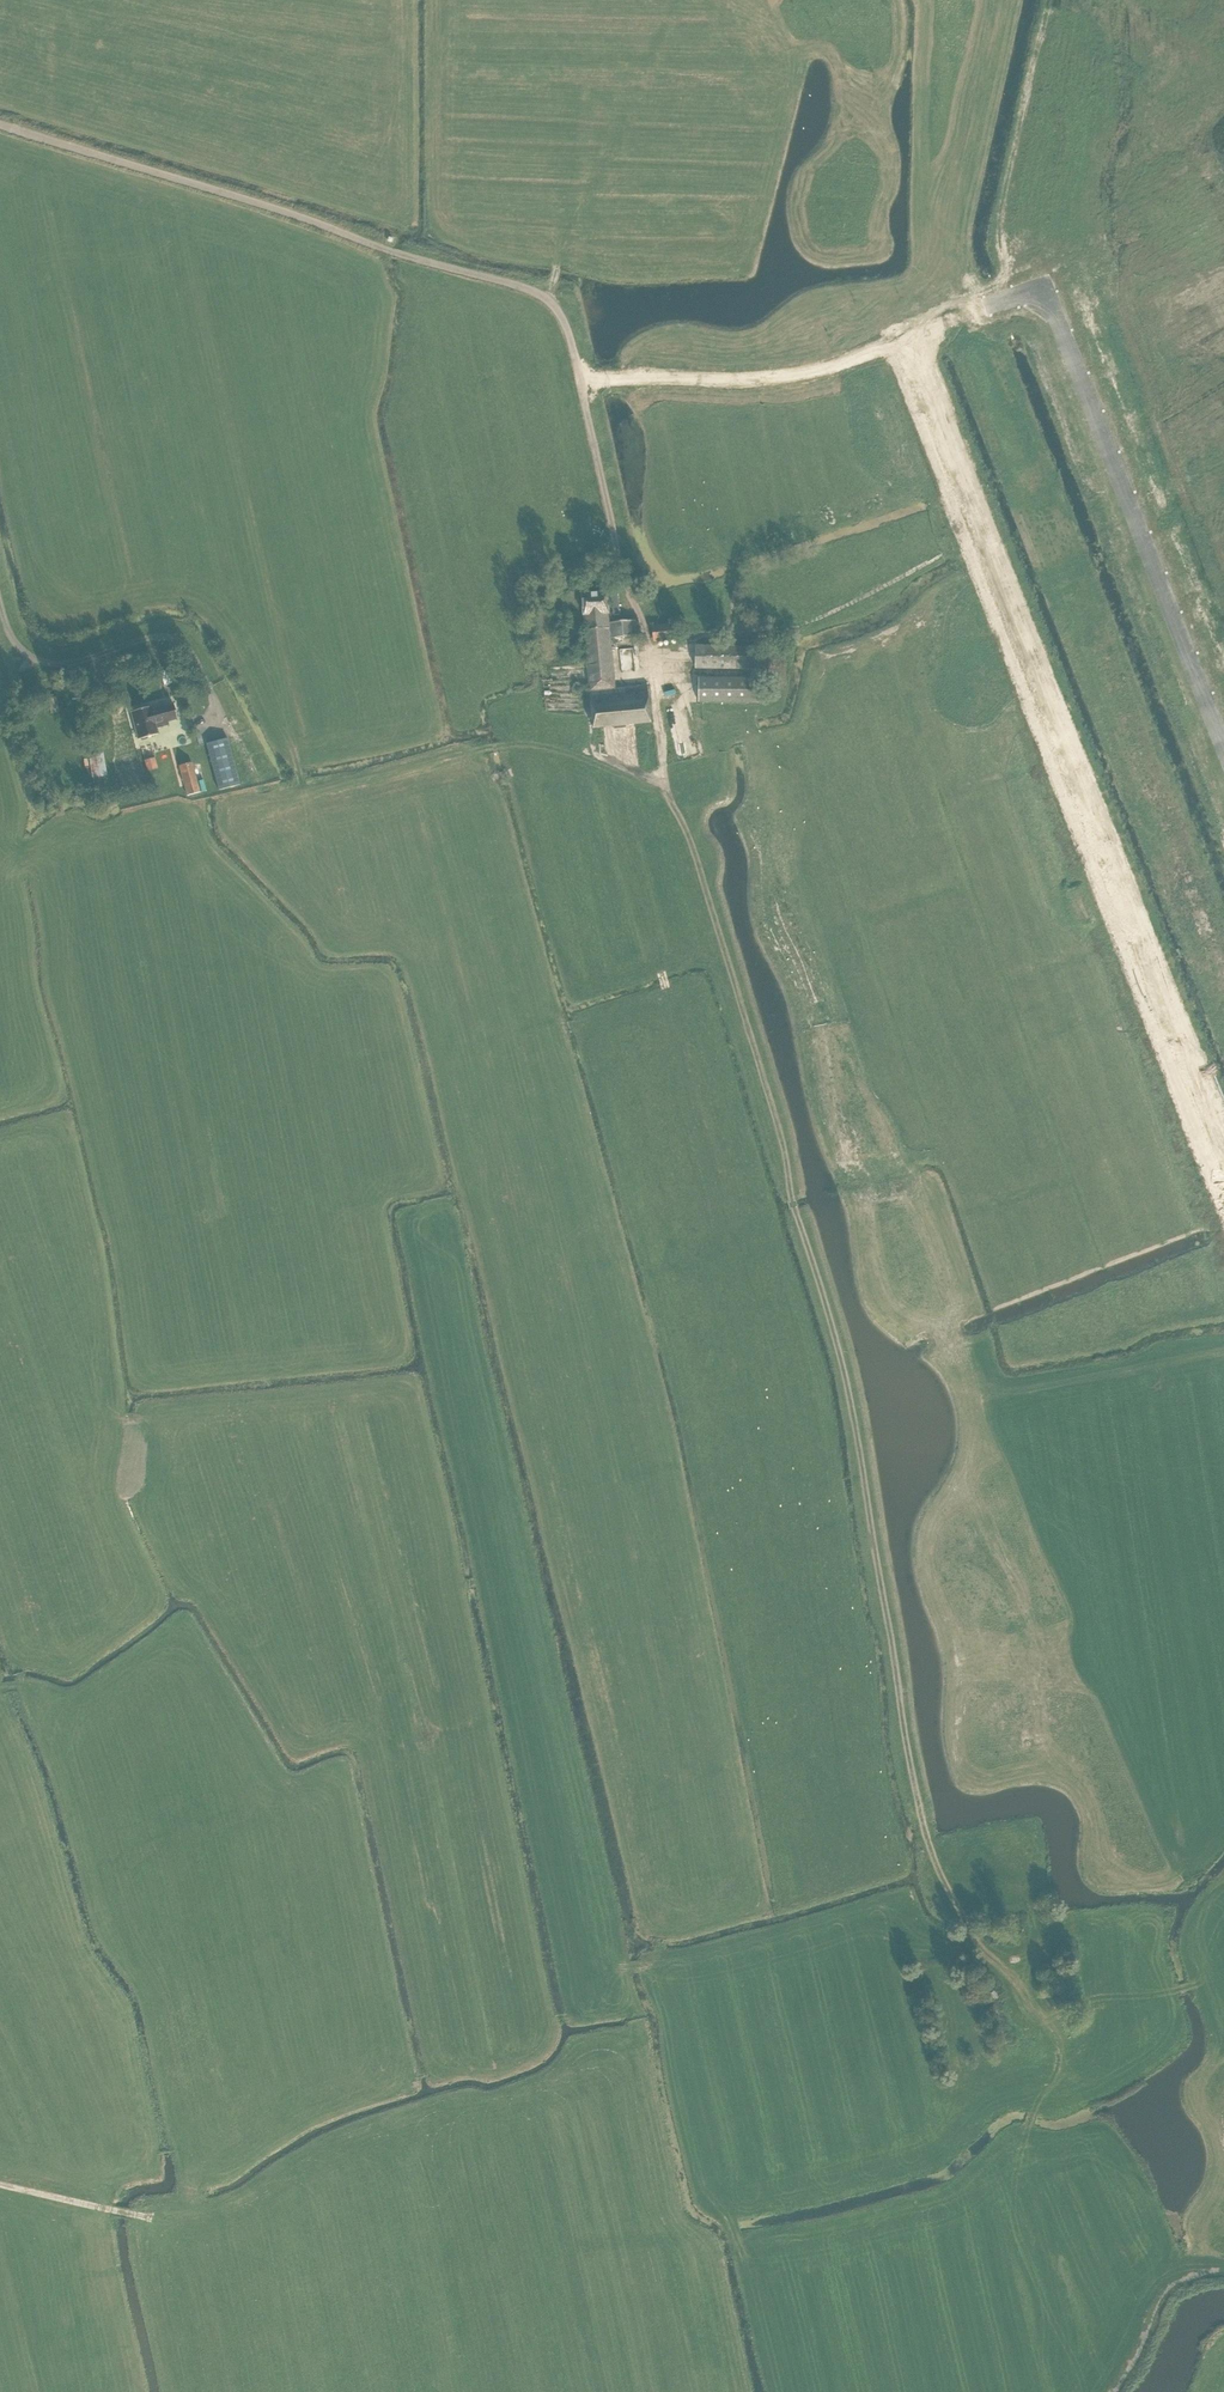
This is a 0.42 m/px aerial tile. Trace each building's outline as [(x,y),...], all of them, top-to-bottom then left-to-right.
[(616,688),(611,637),(637,635),(635,621),(610,623),(609,614),(607,593),(582,594),(585,630),(593,728),(652,723),(648,684),(616,688)] [(652,626),(654,642),(677,640),(676,624),(652,626)] [(696,669),(755,670),(756,648),(696,647),(696,669)] [(579,666),(581,682),(588,681),(586,666),(579,666)] [(173,683),(169,669),(158,672),(163,686),(173,683)] [(698,702),(758,703),(759,678),(699,678),(698,702)] [(46,699),(50,714),(60,711),(56,697),(46,699)] [(150,704),(130,710),(138,739),(158,734),(155,725),(177,719),(172,702),(151,708),(150,704)] [(207,744),(219,790),(240,784),(228,738),(207,744)] [(88,755),(92,777),(107,775),(103,752),(88,755)] [(200,792),(191,761),(179,765),(187,795),(200,792)]
